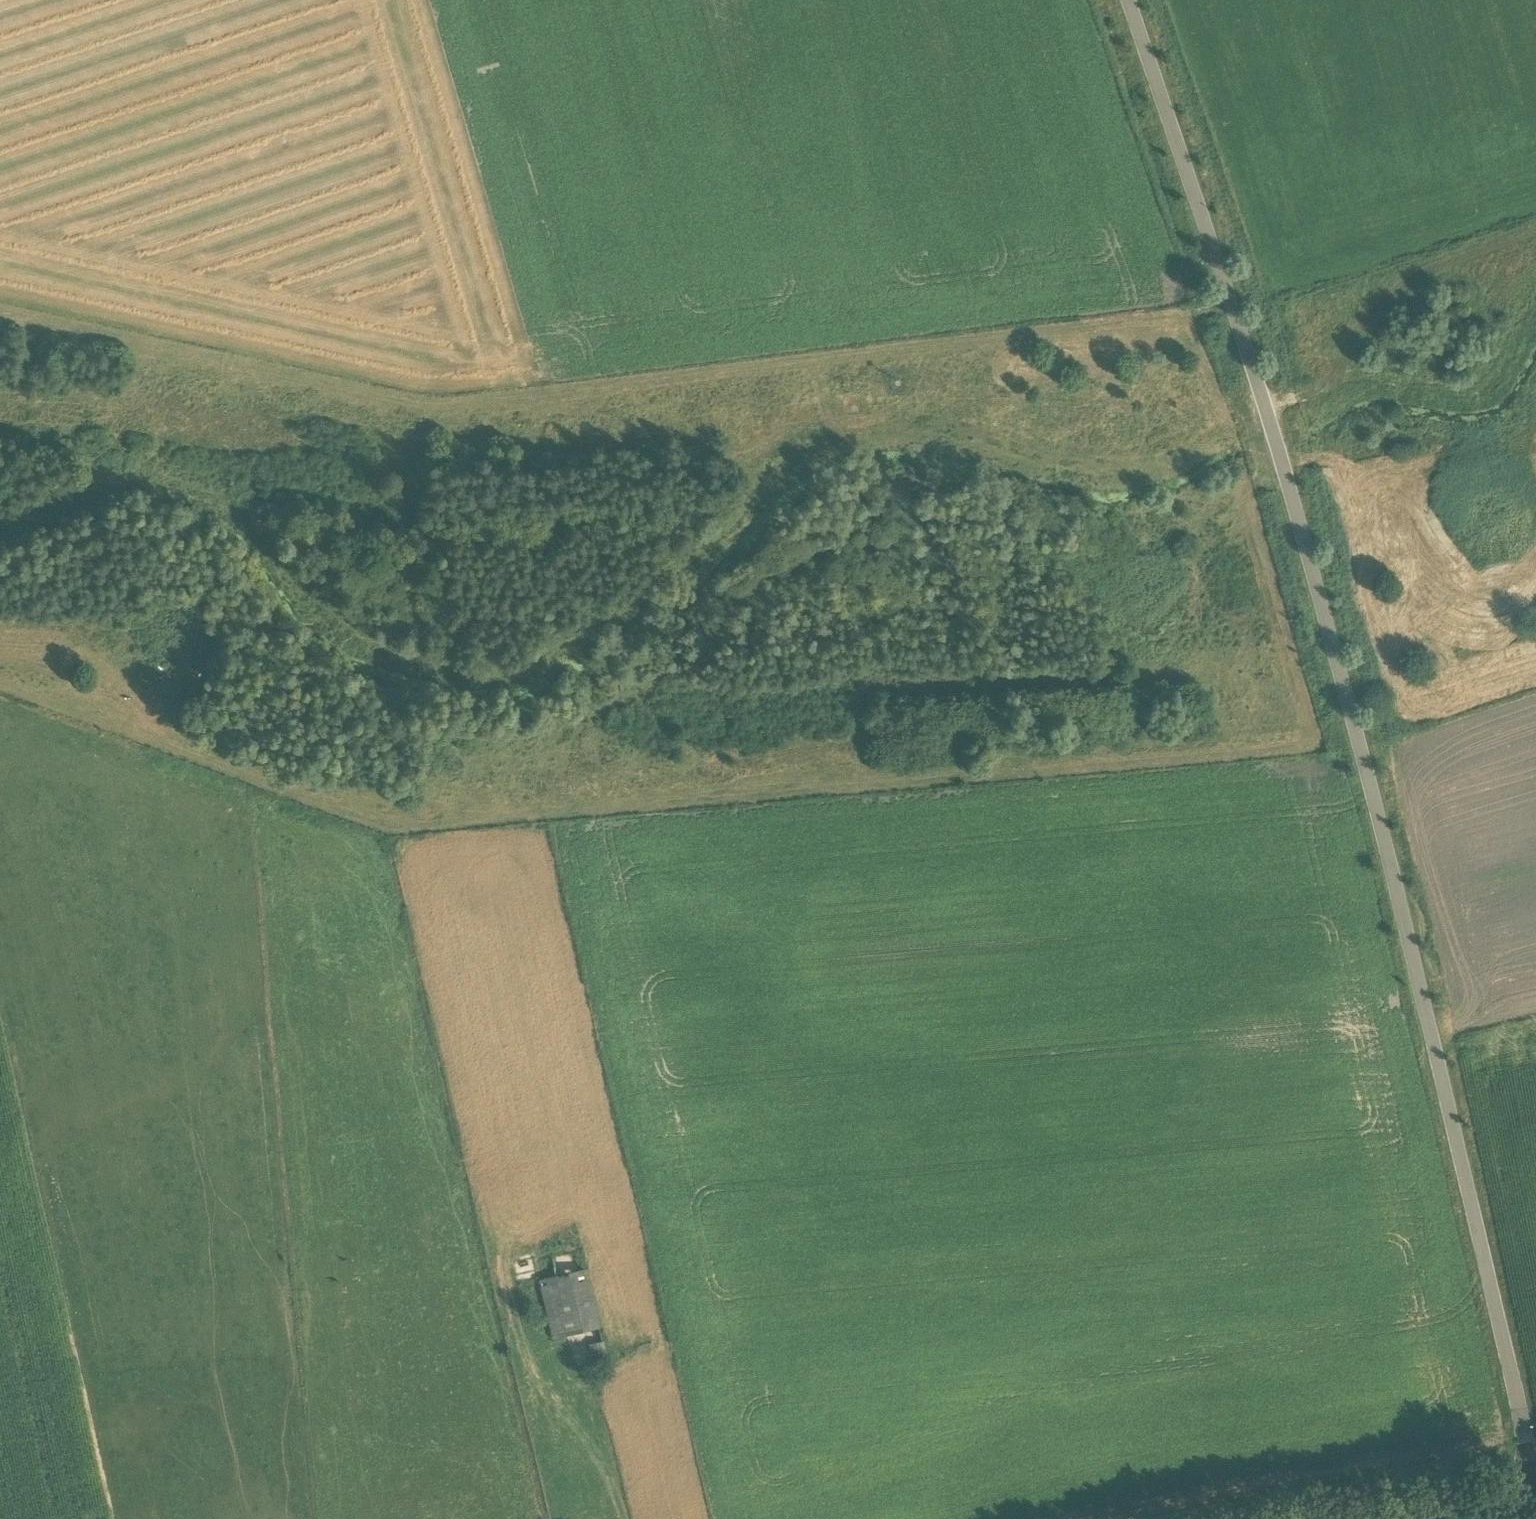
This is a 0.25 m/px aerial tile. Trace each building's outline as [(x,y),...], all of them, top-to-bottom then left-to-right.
[(602,1331),(587,1269),(552,1278),(567,1339),(602,1331)]
